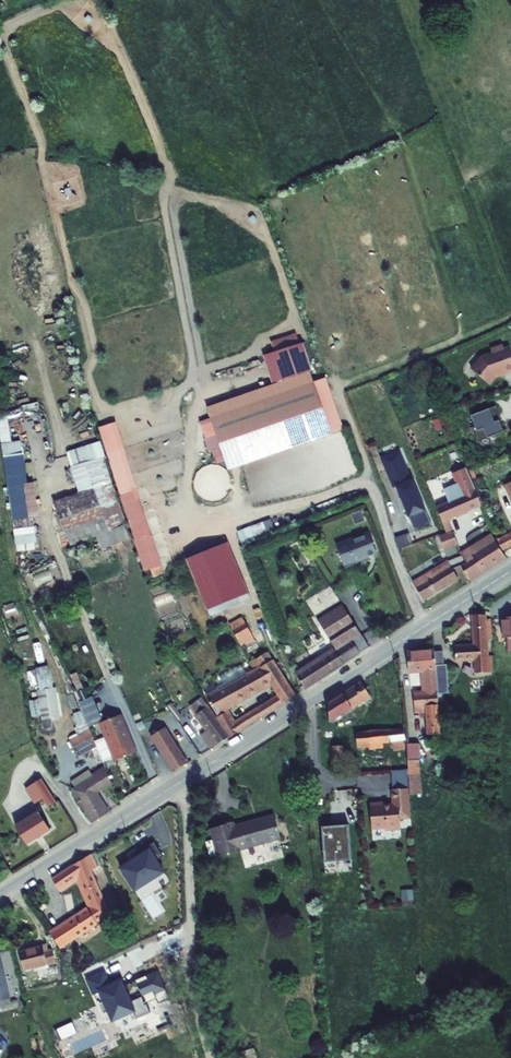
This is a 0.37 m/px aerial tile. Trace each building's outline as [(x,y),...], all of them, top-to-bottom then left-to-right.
[(298,343),(294,331),(268,341),(272,352),(298,343)] [(311,380),(298,343),(272,352),(262,356),(271,382),(204,406),(226,468),(340,428),(321,376),(311,380)] [(506,347),(501,349),(500,346),(488,350),(489,354),(479,357),(468,369),(485,384),(494,374),(499,372),(500,373),(501,374),(510,370),(510,361),(506,347)] [(493,407),(468,416),(472,427),(468,428),(473,442),(500,433),(496,423),(499,422),(493,407)] [(119,451),(111,425),(95,430),(104,456),(119,451)] [(21,439),(3,442),(12,519),(38,516),(33,480),(26,480),(21,439)] [(119,451),(104,456),(142,570),(158,564),(119,451)] [(123,522),(100,454),(70,464),(78,488),(54,496),(69,541),(123,522)] [(403,469),(397,456),(382,463),(387,475),(384,476),(391,493),(394,492),(396,491),(400,502),(399,503),(397,504),(402,515),(403,515),(413,536),(429,529),(410,484),(409,485),(407,486),(401,470),(403,469)] [(502,484),(510,505),(510,480),(502,484)] [(478,505),(473,490),(432,507),(438,521),(478,505)] [(361,520),(357,510),(347,514),(351,524),(361,520)] [(243,545),(270,536),(265,520),(238,529),(243,545)] [(16,550),(37,548),(35,525),(14,528),(16,550)] [(453,543),(448,531),(435,536),(439,548),(453,543)] [(489,540),(496,550),(510,543),(510,538),(508,531),(489,540)] [(396,536),(399,547),(412,543),(409,532),(396,536)] [(373,552),(366,533),(333,546),(341,566),(352,562),(351,561),(373,552)] [(496,550),(489,540),(466,554),(474,573),(500,557),(496,550)] [(228,553),(223,541),(186,555),(191,569),(228,553)] [(422,572),(406,581),(417,600),(452,578),(451,575),(458,572),(455,565),(461,563),(459,558),(457,552),(443,559),(445,565),(424,577),(422,572)] [(243,591),(228,553),(191,569),(206,605),(243,591)] [(474,573),(466,554),(459,558),(461,563),(467,577),(474,573)] [(443,559),(422,572),(424,577),(445,565),(443,559)] [(467,577),(461,563),(455,565),(458,572),(462,580),(467,577)] [(335,647),(295,672),(304,685),(367,644),(341,602),(316,618),(335,647)] [(483,621),(483,615),(469,616),(472,646),(452,648),(453,662),(472,660),(473,674),(487,673),(485,640),(490,640),(489,621),(483,621)] [(243,618),(231,626),(243,643),(254,635),(243,618)] [(500,619),(501,639),(505,639),(510,638),(510,618),(500,619)] [(254,666),(205,696),(215,713),(267,680),(273,690),(272,691),(274,694),(254,707),(259,714),(292,692),(265,649),(249,659),(254,666)] [(439,649),(431,650),(432,661),(440,661),(439,649)] [(431,650),(405,653),(408,673),(424,671),(425,686),(434,685),(432,665),(432,661),(431,650)] [(360,684),(325,707),(327,726),(351,711),(348,707),(366,696),(360,684)] [(434,691),(411,694),(413,719),(423,718),(425,737),(438,735),(434,691)] [(216,716),(201,694),(188,704),(194,712),(193,712),(204,728),(198,733),(207,746),(227,734),(216,716)] [(170,699),(164,704),(174,718),(180,713),(170,699)] [(254,707),(244,712),(249,719),(259,714),(254,707)] [(249,719),(244,712),(232,720),(225,710),(216,716),(227,734),(249,719)] [(117,711),(95,720),(102,736),(111,756),(112,758),(133,749),(117,711)] [(185,760),(163,725),(150,733),(171,769),(185,760)] [(87,727),(67,739),(78,758),(95,747),(92,740),(87,727)] [(400,728),(357,735),(360,753),(382,750),(381,744),(391,742),(402,740),(400,728)] [(102,736),(92,740),(95,747),(101,760),(111,756),(102,736)] [(424,792),(422,741),(407,742),(409,793),(424,792)] [(338,746),(329,748),(333,763),(341,761),(338,746)] [(88,775),(68,788),(88,822),(108,810),(95,790),(109,781),(102,764),(87,773),(88,775)] [(406,791),(404,771),(388,772),(389,792),(406,791)] [(39,776),(32,779),(45,803),(52,799),(39,776)] [(406,792),(406,791),(389,792),(390,807),(379,808),(379,806),(365,806),(366,830),(382,829),(382,832),(397,831),(396,821),(408,820),(406,792)] [(37,808),(13,823),(25,841),(48,827),(37,808)] [(232,826),(210,830),(216,857),(280,842),(274,820),(233,830),(232,826)] [(349,863),(346,827),(333,828),(334,829),(330,830),(330,828),(319,829),(322,865),(349,863)] [(135,890),(165,871),(158,860),(166,855),(156,839),(132,854),(134,857),(120,866),(135,890)] [(93,855),(52,878),(59,890),(79,877),(88,900),(75,908),(79,916),(50,935),(59,948),(99,923),(90,912),(97,908),(99,913),(103,911),(102,907),(105,906),(91,870),(97,867),(93,855)] [(0,866),(0,878),(10,871),(5,863),(0,866)] [(46,944),(20,950),(25,971),(57,963),(53,950),(47,951),(46,944)] [(0,953),(0,1002),(12,999),(1,953),(0,953)] [(39,979),(28,982),(33,999),(43,996),(39,979)]
